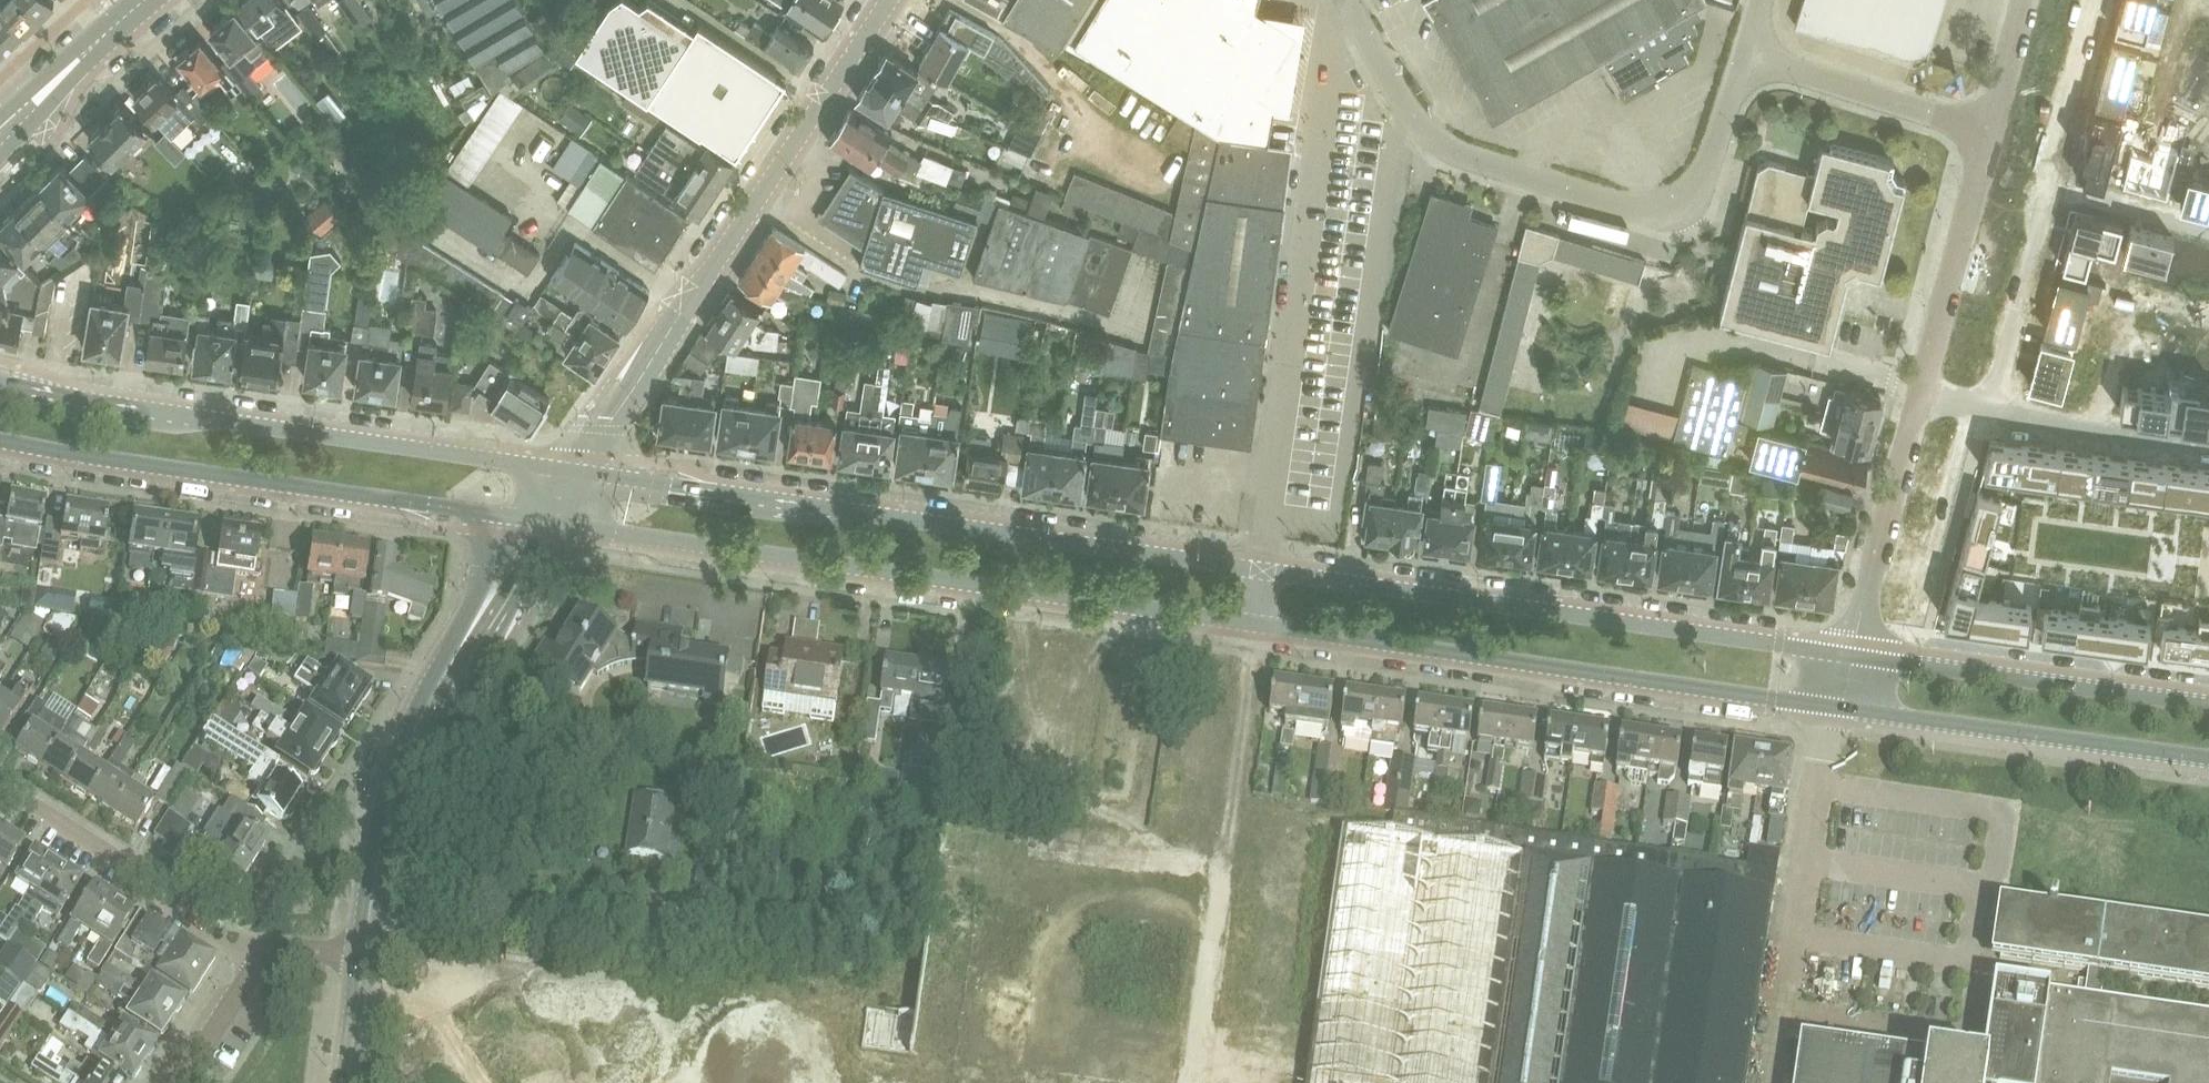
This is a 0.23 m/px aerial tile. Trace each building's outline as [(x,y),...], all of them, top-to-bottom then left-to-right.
[(27,25),(2,0),(0,0),(0,37),(7,44),(27,25)] [(27,25),(52,0),(2,0),(27,25)] [(285,3),(283,0),(242,0),(241,1),(259,24),(272,42),(275,46),(302,26),(298,20),(285,3)] [(357,24),(371,15),(361,0),(341,0),(357,24)] [(477,65),(490,88),(511,74),(509,70),(547,48),(518,0),(438,0),(477,65)] [(736,155),(785,81),(698,24),(690,36),(635,0),(610,0),(559,39),(649,99),(702,134),(703,133),(736,155)] [(808,0),(780,0),(788,5),(786,9),(823,33),(833,16),(808,0)] [(833,16),(844,0),(808,0),(833,16)] [(1058,48),(1088,0),(971,0),(1058,48)] [(1076,50),(1220,132),(1268,139),(1275,101),(1258,91),(1296,31),(1257,6),(1258,0),(1105,0),(1076,50)] [(1430,11),(1492,120),(1594,63),(1595,65),(1605,60),(1622,91),(1626,88),(1630,94),(1659,77),(1657,74),(1667,69),(1669,71),(1689,60),(1684,50),(1693,45),(1688,35),(1698,30),(1692,20),(1702,14),(1696,5),(1705,0),(1433,0),(1430,11)] [(1794,25),(1903,58),(1906,50),(1924,42),(1930,44),(1944,0),(1802,0),(1794,25)] [(2114,28),(2144,36),(2143,40),(2160,45),(2169,11),(2153,7),(2155,0),(2121,0),(2114,28)] [(309,2),(297,11),(330,56),(340,49),(325,28),(327,27),(309,2)] [(550,8),(531,17),(542,38),(561,29),(550,8)] [(241,84),(245,89),(252,98),(265,88),(249,69),(258,62),(256,60),(268,49),(234,9),(211,29),(230,52),(221,60),(235,77),(241,84)] [(999,37),(994,34),(956,12),(947,28),(941,25),(919,63),(947,79),(968,41),(985,50),(1015,68),(1009,75),(1040,100),(1049,90),(999,37)] [(764,47),(794,66),(799,70),(814,47),(778,25),(773,34),(755,22),(752,26),(737,19),(734,23),(737,25),(736,27),(747,34),(765,45),(764,47)] [(2112,34),(2095,100),(2122,107),(2140,42),(2112,34)] [(201,84),(192,92),(206,108),(216,100),(201,84),(214,73),(231,93),(241,84),(235,77),(221,60),(217,56),(201,36),(177,56),(201,84)] [(570,65),(578,53),(558,40),(550,53),(570,65)] [(548,50),(522,67),(533,75),(555,60),(548,50)] [(880,68),(873,79),(882,85),(884,81),(931,111),(949,119),(954,112),(938,101),(910,83),(918,71),(887,51),(877,66),(880,68)] [(533,75),(522,67),(513,74),(520,84),(533,75)] [(194,127),(203,119),(204,118),(207,121),(213,116),(206,108),(192,92),(184,82),(173,91),(157,74),(135,94),(155,115),(167,104),(171,108),(175,104),(194,127)] [(924,121),(931,111),(884,81),(882,85),(873,79),(870,83),(867,81),(857,96),(888,116),(897,104),(924,121)] [(460,95),(467,106),(490,92),(484,82),(460,95)] [(655,122),(663,110),(630,88),(622,100),(655,122)] [(515,115),(522,105),(501,90),(494,100),(515,115)] [(487,110),(508,125),(515,115),(494,100),(487,110)] [(130,151),(150,131),(123,103),(89,138),(101,150),(106,155),(112,161),(125,147),(130,151)] [(560,118),(581,134),(592,118),(571,103),(560,118)] [(2084,139),(2075,173),(2103,180),(2109,157),(2117,159),(2125,129),(2117,127),(2121,112),(2093,104),(2087,128),(2084,139)] [(850,107),(839,123),(903,166),(924,173),(947,181),(948,178),(963,184),(968,170),(924,152),(921,158),(887,138),(890,133),(850,107)] [(501,135),(508,125),(487,110),(480,120),(501,135)] [(1188,119),(1179,114),(1166,137),(1176,141),(1188,119)] [(931,115),(928,125),(954,133),(957,124),(931,115)] [(1195,123),(1188,119),(1176,141),(1190,149),(1195,123)] [(473,130),(494,145),(501,135),(480,120),(473,130)] [(1041,130),(1027,123),(1022,120),(1009,144),(1031,154),(1043,131),(1041,130)] [(924,173),(903,166),(839,123),(828,141),(868,167),(873,159),(898,174),(920,182),(924,173)] [(1190,149),(1187,164),(1212,169),(1219,137),(1195,123),(1190,149)] [(732,162),(733,159),(710,143),(705,150),(679,133),(665,124),(660,132),(674,141),(672,144),(698,160),(723,177),(726,172),(728,172),(733,165),(732,162)] [(487,155),(494,145),(473,130),(466,140),(487,155)] [(176,161),(186,152),(167,132),(157,142),(176,161)] [(698,160),(672,144),(674,141),(660,132),(646,153),(660,162),(661,161),(711,195),(714,190),(717,190),(722,183),(721,179),(723,177),(698,160)] [(1219,136),(1219,137),(1212,169),(1209,186),(1205,202),(1203,212),(1282,223),(1290,160),(1279,145),(1219,136)] [(553,165),(571,178),(583,185),(601,158),(602,157),(572,137),(553,165)] [(459,150),(480,165),(487,155),(466,140),(459,150)] [(2168,193),(2176,163),(2180,149),(2155,142),(2151,157),(2131,151),(2122,186),(2167,198),(2168,193)] [(380,155),(391,166),(402,154),(391,143),(380,155)] [(1720,314),(1831,344),(1851,266),(1873,272),(1883,266),(1906,179),(1897,177),(1892,168),(1894,159),(1830,143),(1820,148),(1814,172),(1768,160),(1758,165),(1720,314)] [(1028,154),(1005,145),(1000,157),(1023,166),(1028,154)] [(91,159),(103,171),(110,164),(104,157),(106,155),(101,150),(91,159)] [(473,175),(480,165),(459,150),(452,160),(473,175)] [(76,162),(98,184),(107,175),(103,171),(91,159),(85,153),(76,162)] [(711,195),(661,161),(660,162),(646,153),(634,171),(637,173),(674,197),(698,214),(700,211),(703,211),(707,205),(706,202),(711,195)] [(594,224),(656,265),(688,216),(601,158),(569,207),(594,224)] [(445,170),(466,185),(473,175),(452,160),(445,170)] [(406,191),(492,246),(529,271),(540,254),(503,230),(513,215),(466,185),(445,170),(430,161),(406,191)] [(76,162),(67,171),(90,193),(98,184),(76,162)] [(845,164),(850,167),(856,171),(828,215),(866,240),(859,264),(917,282),(924,259),(961,271),(977,218),(883,188),(846,163),(845,164)] [(2168,193),(2181,197),(2180,201),(2208,209),(2208,178),(2188,172),(2190,167),(2176,163),(2168,193)] [(40,185),(74,219),(83,210),(78,205),(90,193),(67,171),(61,164),(40,185)] [(1209,186),(1212,169),(1187,164),(1183,179),(1209,186)] [(1064,196),(1065,196),(1075,200),(1084,176),(1074,172),(1064,196)] [(1075,200),(1080,202),(1087,204),(1096,181),(1084,176),(1075,200)] [(1179,196),(1205,202),(1209,186),(1183,179),(1179,196)] [(1108,185),(1096,181),(1087,204),(1099,209),(1108,185)] [(81,226),(74,219),(40,185),(28,197),(70,237),(81,226)] [(1099,209),(1109,214),(1119,190),(1108,185),(1099,209)] [(976,216),(992,222),(999,201),(994,199),(960,187),(954,203),(978,212),(976,216)] [(1119,190),(1109,214),(1121,218),(1130,194),(1119,190)] [(994,199),(999,201),(1043,216),(1048,203),(1014,192),(1011,197),(996,192),(994,199)] [(1457,351),(1477,288),(1497,225),(1463,215),(1462,215),(1460,215),(1459,215),(1457,216),(1456,217),(1455,218),(1455,219),(1453,225),(1444,222),(1452,198),(1432,192),(1389,330),(1457,351)] [(1123,219),(1132,223),(1141,199),(1130,194),(1121,218),(1123,219)] [(1080,202),(1075,200),(1065,196),(1061,206),(1076,212),(1080,202)] [(1169,237),(1195,247),(1203,212),(1205,202),(1179,196),(1175,212),(1169,237)] [(17,208),(58,249),(70,237),(28,197),(17,208)] [(327,197),(306,214),(321,233),(342,217),(327,197)] [(1153,203),(1141,199),(1132,223),(1144,227),(1153,203)] [(1099,265),(1104,252),(1108,239),(1043,216),(999,201),(992,222),(973,276),(1066,298),(1085,305),(1089,291),(1094,278),(1099,265)] [(1144,227),(1154,231),(1164,208),(1153,203),(1144,227)] [(127,209),(121,204),(109,216),(115,221),(127,209)] [(17,208),(0,225),(0,231),(26,256),(38,244),(51,257),(61,267),(72,261),(64,254),(58,249),(17,208)] [(1154,231),(1169,237),(1175,212),(1164,208),(1154,231)] [(2077,210),(2062,264),(2085,270),(2092,243),(2115,249),(2122,222),(2077,210)] [(1203,212),(1195,247),(1277,258),(1282,223),(1203,212)] [(366,233),(379,242),(392,222),(382,215),(366,233)] [(1169,237),(1154,231),(1144,227),(1132,223),(1123,219),(1117,233),(1135,239),(1132,246),(1168,258),(1191,267),(1195,247),(1169,237)] [(403,228),(392,222),(379,242),(390,249),(403,228)] [(1526,223),(1517,255),(1539,262),(1553,256),(1560,234),(1526,223)] [(2130,225),(2123,251),(2166,263),(2173,236),(2130,225)] [(794,264),(798,257),(840,284),(847,273),(773,226),(761,243),(794,264)] [(390,249),(400,255),(413,235),(403,228),(390,249)] [(413,235),(400,255),(409,261),(422,241),(413,235)] [(2160,285),(2175,289),(2179,276),(2207,283),(2207,282),(2208,274),(2208,246),(2173,236),(2166,263),(2160,285)] [(0,238),(0,335),(19,339),(25,310),(37,312),(34,326),(45,328),(54,279),(52,275),(42,280),(0,238)] [(1132,247),(1108,239),(1104,252),(1128,260),(1132,247)] [(409,261),(419,268),(433,248),(422,241),(409,261)] [(552,278),(625,327),(649,291),(577,241),(552,278)] [(809,296),(814,287),(802,280),(807,272),(794,264),(761,243),(750,261),(783,281),(782,283),(804,293),(809,296)] [(76,244),(64,254),(72,261),(84,254),(76,244)] [(345,355),(347,341),(347,337),(330,334),(329,343),(318,341),(320,328),(325,328),(333,270),(342,259),(331,247),(313,250),(310,268),(301,319),(299,339),(309,341),(307,353),(310,353),(309,358),(306,357),(306,358),(307,358),(307,363),(305,363),(305,364),(308,365),(306,379),(325,382),(326,384),(327,385),(328,387),(330,387),(332,388),(333,388),(335,387),(337,386),(338,384),(341,384),(344,362),(347,359),(345,355)] [(1274,278),(1277,258),(1195,247),(1191,267),(1274,278)] [(433,248),(419,268),(430,275),(443,255),(433,248)] [(1128,260),(1104,252),(1099,265),(1123,273),(1128,260)] [(430,275),(440,281),(453,261),(443,255),(430,275)] [(275,260),(258,258),(256,273),(273,275),(275,260)] [(1166,269),(1189,274),(1191,267),(1168,258),(1166,269)] [(440,281),(450,288),(463,268),(453,261),(440,281)] [(800,301),(804,293),(782,283),(783,281),(750,261),(739,278),(771,299),(776,291),(790,300),(792,296),(800,301)] [(1123,273),(1099,265),(1094,278),(1118,286),(1123,273)] [(1270,308),(1274,278),(1191,267),(1189,274),(1186,286),(1184,297),(1270,308)] [(450,288),(460,294),(473,274),(463,268),(450,288)] [(1189,274),(1166,269),(1163,281),(1186,286),(1189,274)] [(114,294),(107,293),(94,290),(85,348),(88,348),(87,349),(88,350),(90,352),(99,354),(101,351),(102,352),(102,351),(121,353),(127,316),(140,318),(140,317),(146,284),(148,271),(142,270),(140,283),(128,281),(125,304),(112,302),(114,294)] [(140,317),(153,319),(148,358),(183,363),(190,315),(171,312),(170,318),(163,317),(168,285),(162,284),(163,273),(148,271),(146,284),(140,317)] [(460,294),(471,301),(484,281),(473,274),(460,294)] [(2102,282),(2102,281),(2088,278),(2086,284),(2059,277),(2057,283),(2054,294),(2045,328),(2074,336),(2086,295),(2098,299),(2102,282)] [(1118,286),(1094,278),(1089,291),(1114,300),(1118,286)] [(484,281),(471,301),(481,307),(494,287),(484,281)] [(1161,292),(1184,297),(1186,286),(1163,281),(1161,292)] [(481,307),(491,314),(504,294),(494,287),(481,307)] [(370,324),(374,291),(359,288),(355,321),(370,324)] [(826,300),(829,301),(844,305),(847,292),(830,288),(826,300)] [(1114,300),(1089,291),(1085,305),(1109,313),(1114,300)] [(724,303),(720,310),(757,336),(777,338),(778,328),(764,327),(755,321),(761,312),(732,292),(730,295),(728,293),(722,302),(724,303)] [(1161,292),(1158,303),(1182,308),(1184,297),(1161,292)] [(945,300),(932,297),(931,301),(906,293),(902,306),(941,321),(945,300)] [(491,314),(501,320),(514,300),(504,294),(491,314)] [(433,331),(436,309),(425,307),(427,296),(412,295),(407,327),(433,331)] [(940,328),(938,341),(942,342),(942,339),(969,345),(969,343),(976,344),(983,303),(948,296),(947,301),(945,300),(941,321),(940,328)] [(514,300),(501,320),(517,331),(532,307),(516,297),(514,300)] [(1267,335),(1270,308),(1184,297),(1182,308),(1179,319),(1177,330),(1174,342),(1264,354),(1266,335),(1267,335)] [(1179,319),(1182,308),(1158,303),(1156,314),(1179,319)] [(554,318),(559,321),(608,354),(620,335),(592,315),(591,310),(584,305),(579,306),(574,314),(562,306),(554,318)] [(941,321),(902,306),(899,319),(909,322),(911,322),(940,328),(941,321)] [(713,315),(707,324),(709,326),(707,328),(733,346),(739,338),(745,342),(746,340),(754,345),(776,347),(777,338),(757,336),(720,310),(715,316),(713,315)] [(985,310),(978,347),(1025,355),(1031,318),(985,310)] [(247,326),(235,324),(236,319),(220,316),(218,328),(209,326),(211,313),(198,311),(196,325),(201,326),(199,339),(197,339),(195,352),(197,352),(195,365),(214,368),(216,371),(224,372),(226,369),(230,370),(230,369),(241,370),(246,329),(247,326)] [(1156,314),(1154,326),(1177,330),(1179,319),(1156,314)] [(298,344),(299,339),(301,319),(273,315),(272,320),(266,320),(264,332),(246,329),(241,370),(242,370),(242,375),(260,378),(260,374),(279,377),(280,367),(281,355),(282,355),(296,357),(298,344)] [(565,354),(595,373),(608,354),(559,321),(552,331),(570,346),(565,354)] [(363,340),(356,389),(396,395),(404,338),(391,336),(392,325),(372,322),(369,341),(363,340)] [(938,341),(940,328),(911,322),(909,338),(938,341)] [(1174,342),(1177,330),(1154,326),(1151,337),(1174,342)] [(1046,329),(1042,351),(1057,354),(1060,331),(1046,329)] [(702,331),(689,351),(708,362),(721,343),(702,331)] [(1174,342),(1151,337),(1149,348),(1172,353),(1174,342)] [(1131,378),(1136,347),(1107,338),(1102,371),(1131,378)] [(2042,341),(2030,384),(2060,392),(2073,345),(2049,338),(2048,343),(2042,341)] [(420,342),(419,355),(416,370),(416,371),(417,371),(416,379),(415,379),(415,380),(412,398),(414,398),(414,397),(445,402),(447,403),(452,368),(453,355),(436,353),(437,344),(420,342)] [(1161,431),(1162,431),(1251,444),(1264,354),(1174,342),(1172,353),(1161,431)] [(1150,352),(1136,347),(1131,378),(1146,382),(1150,352)] [(708,362),(689,351),(684,360),(702,372),(703,370),(708,362)] [(759,355),(750,354),(728,351),(726,367),(758,371),(759,355)] [(2086,374),(2082,404),(2120,409),(2126,363),(2112,361),(2110,377),(2086,374)] [(529,430),(550,398),(496,363),(475,394),(492,405),(529,430)] [(1748,390),(1778,399),(1785,371),(1755,363),(1748,390)] [(1726,453),(1745,379),(1693,365),(1674,439),(1726,453)] [(675,372),(672,377),(681,384),(678,398),(665,396),(661,421),(660,421),(655,423),(655,428),(658,432),(660,432),(660,433),(662,433),(662,435),(674,437),(675,435),(682,436),(682,438),(685,439),(688,419),(685,418),(687,399),(690,400),(693,376),(675,372)] [(795,456),(809,458),(815,418),(821,379),(821,376),(796,372),(794,381),(794,383),(791,405),(795,406),(791,434),(788,451),(796,452),(795,456)] [(688,419),(685,439),(687,439),(687,437),(695,438),(694,440),(707,442),(708,439),(710,440),(713,422),(715,404),(702,402),(706,378),(693,376),(690,400),(687,399),(685,418),(688,419)] [(863,465),(864,465),(865,453),(864,453),(866,442),(869,443),(872,426),(870,426),(876,380),(865,379),(862,395),(860,408),(847,406),(840,458),(843,459),(842,462),(855,464),(855,461),(864,462),(863,465)] [(865,453),(864,465),(865,462),(873,463),(873,466),(885,468),(885,465),(888,465),(891,448),(894,429),(896,414),(884,412),(886,398),(888,382),(876,380),(870,426),(872,426),(869,443),(866,442),(864,453),(865,453)] [(780,404),(791,405),(794,383),(781,381),(779,395),(782,396),(781,402),(769,400),(768,408),(752,406),(746,448),(763,450),(763,448),(774,449),(780,404)] [(2166,416),(2208,422),(2208,386),(2171,381),(2169,391),(2166,416)] [(2123,384),(2120,409),(2166,416),(2169,391),(2123,384)] [(1881,398),(1864,394),(1836,387),(1834,398),(1829,397),(1825,412),(1877,425),(1881,411),(1878,410),(1881,398)] [(827,420),(815,418),(809,458),(823,460),(824,456),(831,457),(834,440),(838,412),(839,405),(843,405),(845,389),(835,388),(832,402),(829,402),(828,411),(827,420)] [(1778,399),(1748,390),(1740,418),(1770,426),(1778,399)] [(1079,493),(1082,475),(1085,445),(1086,439),(1091,439),(1096,405),(1098,393),(1086,391),(1080,436),(1073,435),(1073,436),(1059,434),(1050,492),(1068,494),(1069,491),(1079,493)] [(746,448),(752,406),(738,404),(739,396),(726,394),(719,441),(730,443),(729,445),(746,448)] [(908,471),(923,474),(931,418),(919,416),(919,413),(913,412),(915,399),(902,397),(899,418),(904,419),(900,449),(897,467),(908,468),(908,471)] [(932,410),(931,418),(923,474),(941,476),(941,473),(952,474),(955,457),(959,426),(962,406),(951,404),(948,412),(932,410)] [(1116,408),(1096,405),(1091,439),(1095,440),(1091,477),(1088,494),(1100,496),(1099,500),(1115,502),(1121,459),(1122,459),(1124,442),(1105,439),(1107,424),(1113,425),(1116,408)] [(1469,417),(1490,422),(1492,411),(1472,406),(1469,417)] [(1874,438),(1877,425),(1825,412),(1821,428),(1837,431),(1835,442),(1868,449),(1871,438),(1874,438)] [(1018,428),(1026,429),(1028,416),(1020,415),(1018,428)] [(1031,437),(1027,467),(1024,485),(1035,487),(1035,490),(1050,492),(1059,434),(1046,432),(1046,418),(1028,416),(1026,429),(1032,430),(1031,437)] [(1740,442),(1754,446),(1750,461),(1798,473),(1800,466),(1845,478),(1862,482),(1868,459),(1845,453),(1846,449),(1754,426),(1736,422),(1732,440),(1740,442)] [(1159,449),(1162,431),(1161,431),(1145,429),(1143,447),(1159,449)] [(973,436),(971,449),(969,449),(965,476),(968,477),(968,480),(980,482),(981,479),(1003,482),(1007,458),(1019,460),(1023,434),(1005,431),(1003,446),(996,444),(995,452),(990,452),(992,439),(973,436)] [(1991,440),(1984,469),(2021,474),(2025,445),(1991,440)] [(2025,445),(2021,474),(2056,478),(2060,449),(2025,445)] [(2060,449),(2056,478),(2092,483),(2096,454),(2060,449)] [(1121,459),(1115,502),(1131,504),(1132,500),(1143,502),(1150,454),(1136,452),(1135,460),(1122,459),(1121,459)] [(1724,464),(1726,455),(1709,453),(1707,461),(1724,464)] [(2092,483),(2091,489),(2126,493),(2131,459),(2096,454),(2092,483)] [(1486,556),(1503,558),(1510,518),(1496,516),(1498,500),(1494,500),(1498,473),(1495,473),(1496,460),(1486,459),(1485,471),(1484,471),(1480,497),(1486,498),(1479,550),(1487,551),(1486,556)] [(2131,459),(2126,493),(2162,498),(2162,493),(2166,464),(2131,459)] [(1378,536),(1388,537),(1393,501),(1395,501),(1396,495),(1383,493),(1384,481),(1380,480),(1383,463),(1369,461),(1365,489),(1369,490),(1362,538),(1377,540),(1378,536)] [(1632,520),(1630,535),(1624,576),(1641,578),(1642,574),(1650,575),(1658,524),(1663,522),(1665,510),(1671,463),(1660,461),(1658,475),(1652,474),(1649,495),(1654,495),(1653,508),(1651,523),(1632,520)] [(2166,464),(2162,493),(2198,498),(2202,469),(2166,464)] [(1713,478),(1731,481),(1732,468),(1715,465),(1713,478)] [(1732,468),(1731,481),(1730,484),(1745,487),(1748,471),(1732,468)] [(1407,503),(1395,501),(1393,501),(1388,537),(1392,538),(1391,542),(1406,545),(1407,540),(1416,541),(1418,528),(1422,494),(1427,495),(1430,470),(1419,469),(1419,472),(1417,472),(1415,493),(1409,492),(1407,503)] [(2198,498),(2208,499),(2208,470),(2202,469),(2198,498)] [(1457,484),(1447,546),(1454,547),(1454,550),(1466,552),(1466,549),(1469,549),(1471,536),(1475,512),(1464,511),(1468,486),(1470,472),(1457,470),(1455,484),(1457,484)] [(1761,494),(1780,495),(1781,472),(1762,470),(1761,494)] [(1788,478),(1786,493),(1800,495),(1802,480),(1788,478)] [(1523,520),(1510,518),(1503,558),(1521,561),(1521,557),(1530,558),(1537,506),(1542,505),(1546,483),(1531,481),(1530,490),(1528,490),(1526,504),(1523,520)] [(1547,565),(1564,567),(1570,526),(1556,524),(1558,509),(1553,508),(1555,494),(1556,483),(1546,481),(1546,483),(1542,505),(1547,507),(1539,559),(1547,560),(1547,565)] [(1439,545),(1447,546),(1457,484),(1455,484),(1446,482),(1442,507),(1431,506),(1425,543),(1427,543),(1426,546),(1439,548),(1439,545)] [(1853,494),(1836,489),(1821,485),(1817,501),(1849,510),(1853,494)] [(1593,499),(1603,501),(1605,491),(1594,490),(1593,499)] [(1978,491),(1961,554),(1985,560),(2002,497),(1978,491)] [(8,509),(6,521),(0,520),(0,550),(1,550),(2,545),(3,545),(3,541),(11,543),(11,547),(36,551),(43,516),(45,502),(41,502),(42,500),(31,498),(30,500),(10,496),(8,509)] [(1570,526),(1564,567),(1581,570),(1582,565),(1590,566),(1598,515),(1602,514),(1604,501),(1603,501),(1593,499),(1591,514),(1586,513),(1584,528),(1570,526)] [(1607,573),(1624,576),(1630,535),(1632,520),(1613,517),(1615,503),(1604,501),(1602,514),(1607,516),(1599,568),(1608,569),(1607,573)] [(47,520),(45,528),(39,562),(56,565),(60,540),(82,544),(81,551),(101,554),(106,526),(108,513),(105,512),(105,510),(92,508),(91,510),(65,506),(63,522),(47,520)] [(1667,582),(1684,584),(1692,529),(1678,526),(1681,512),(1665,510),(1663,522),(1667,524),(1659,576),(1668,578),(1667,582)] [(161,542),(165,521),(151,519),(152,514),(137,512),(137,517),(134,516),(131,538),(128,553),(163,559),(163,556),(164,556),(166,543),(161,542)] [(1711,531),(1692,529),(1684,584),(1701,587),(1702,583),(1710,584),(1718,533),(1723,531),(1725,519),(1724,519),(1725,513),(1715,512),(1714,517),(1713,517),(1711,531)] [(178,523),(165,521),(161,542),(166,543),(164,556),(163,556),(163,559),(160,575),(170,576),(169,579),(174,580),(172,592),(189,594),(191,583),(193,564),(190,563),(191,554),(195,525),(192,525),(193,520),(179,518),(178,523)] [(1728,589),(1743,591),(1748,553),(1749,545),(1737,544),(1740,521),(1728,519),(1719,585),(1729,586),(1728,589)] [(1783,546),(1779,576),(1776,593),(1787,595),(1787,599),(1801,601),(1811,543),(1792,539),(1794,524),(1782,523),(1779,545),(1783,546)] [(1761,555),(1748,553),(1743,591),(1758,593),(1758,591),(1768,592),(1777,526),(1765,524),(1761,555)] [(193,564),(191,583),(189,594),(189,595),(230,601),(233,575),(253,578),(253,575),(256,575),(257,564),(255,564),(259,534),(255,534),(255,532),(241,530),(241,532),(222,529),(218,559),(212,558),(212,557),(191,554),(190,563),(193,564)] [(1811,543),(1801,601),(1820,603),(1820,600),(1830,601),(1831,601),(1835,575),(1838,575),(1849,532),(1837,531),(1834,546),(1811,543)] [(312,542),(309,564),(306,587),(312,588),(320,589),(321,584),(322,579),(335,580),(340,546),(338,545),(337,542),(326,541),(324,543),(312,542)] [(342,546),(340,546),(335,580),(348,582),(347,588),(346,593),(353,594),(361,595),(364,571),(367,549),(355,548),(355,545),(343,543),(342,546)] [(358,646),(358,649),(356,665),(384,669),(386,653),(379,652),(386,600),(412,606),(410,617),(424,622),(427,608),(434,587),(390,572),(393,554),(394,555),(394,553),(377,551),(375,569),(371,597),(365,596),(364,606),(362,620),(358,646)] [(1961,554),(1944,617),(1968,620),(1974,596),(1975,596),(1985,560),(1961,554)] [(23,589),(20,606),(32,608),(35,591),(23,589)] [(39,591),(37,608),(72,614),(74,596),(39,591)] [(310,598),(296,596),(293,619),(293,620),(307,622),(310,598)] [(1974,596),(1968,620),(2028,629),(2031,604),(1975,596),(1974,596)] [(115,603),(91,599),(88,618),(112,622),(115,603)] [(2038,605),(2036,621),(2042,622),(2041,630),(2094,638),(2097,613),(2098,613),(2100,603),(2081,600),(2079,611),(2038,605)] [(362,620),(364,606),(351,605),(350,618),(362,620)] [(32,639),(50,613),(35,609),(26,607),(18,620),(20,620),(14,630),(32,639)] [(2155,630),(2162,631),(2160,647),(2208,653),(2208,618),(2199,616),(2198,627),(2168,623),(2170,612),(2158,611),(2155,630)] [(168,612),(165,634),(184,636),(187,614),(168,612)] [(2097,613),(2094,638),(2146,645),(2150,620),(2098,613),(2097,613)] [(559,652),(551,647),(550,648),(553,650),(537,675),(534,674),(533,675),(555,688),(560,681),(580,694),(593,673),(599,676),(602,674),(607,671),(613,668),(620,666),(626,664),(632,663),(639,663),(646,662),(652,663),(648,688),(707,696),(706,703),(722,706),(726,676),(740,678),(741,674),(742,661),(680,652),(684,630),(682,629),(682,631),(638,625),(638,623),(637,623),(634,644),(608,628),(607,630),(582,614),(559,652)] [(75,625),(78,621),(78,620),(53,615),(43,632),(44,633),(43,635),(50,638),(51,639),(52,637),(64,644),(75,625)] [(290,619),(272,617),(270,641),(270,646),(287,648),(290,619)] [(123,656),(136,636),(125,629),(113,650),(123,656)] [(159,673),(176,644),(150,639),(137,660),(159,673)] [(358,649),(358,646),(345,644),(343,661),(356,663),(358,649)] [(836,706),(841,668),(843,655),(787,646),(786,655),(784,654),(786,645),(781,644),(779,658),(771,657),(769,671),(765,695),(764,706),(763,713),(812,720),(834,723),(836,706)] [(257,650),(254,660),(258,660),(267,661),(270,653),(257,650)] [(266,667),(254,661),(248,671),(259,678),(266,667)] [(867,701),(865,719),(861,743),(874,745),(879,710),(892,712),(894,696),(911,699),(916,665),(889,661),(887,661),(882,694),(880,703),(867,701)] [(304,664),(300,671),(359,709),(359,708),(356,706),(360,701),(363,703),(372,690),(368,688),(369,687),(350,675),(339,668),(336,668),(331,676),(310,663),(306,662),(304,664)] [(916,665),(911,699),(944,703),(949,670),(947,670),(916,665)] [(358,711),(359,709),(300,671),(295,677),(294,681),(317,696),(311,707),(323,715),(342,727),(343,726),(346,729),(355,716),(351,714),(354,709),(358,711)] [(0,698),(0,740),(34,687),(24,681),(9,704),(0,698)] [(1296,725),(1297,725),(1302,685),(1274,681),(1270,713),(1287,715),(1285,723),(1296,725)] [(1328,729),(1331,707),(1334,689),(1302,685),(1297,725),(1328,729)] [(1373,735),(1378,696),(1346,691),(1341,730),(1343,730),(1342,741),(1371,745),(1373,735)] [(212,718),(230,729),(242,710),(236,706),(240,700),(232,694),(228,701),(224,699),(212,718)] [(1371,745),(1394,748),(1395,739),(1399,740),(1400,731),(1401,732),(1406,700),(1378,696),(1373,735),(1371,745)] [(85,697),(77,708),(91,718),(99,707),(85,697)] [(260,714),(266,718),(326,757),(327,755),(325,753),(329,748),(331,748),(335,746),(337,743),(338,739),(336,736),(337,735),(305,714),(298,725),(261,701),(257,698),(250,708),(260,714)] [(15,753),(39,768),(67,725),(45,711),(47,708),(36,702),(15,734),(24,739),(15,753)] [(1432,736),(1431,742),(1429,753),(1438,754),(1445,706),(1419,702),(1414,733),(1432,736)] [(1445,706),(1438,754),(1435,779),(1447,781),(1453,739),(1469,741),(1473,710),(1445,706)] [(1499,791),(1504,752),(1509,715),(1482,711),(1478,743),(1495,745),(1493,761),(1489,761),(1486,790),(1499,791)] [(947,766),(953,729),(955,714),(941,712),(934,764),(947,766)] [(292,764),(310,776),(311,775),(314,775),(317,774),(319,770),(320,766),(319,763),(322,758),(325,758),(326,757),(266,718),(260,714),(251,730),(278,748),(280,745),(283,747),(278,755),(292,764)] [(1533,751),(1535,737),(1537,719),(1509,715),(1504,752),(1516,754),(1516,748),(1533,751)] [(39,768),(63,783),(80,756),(86,747),(95,732),(72,717),(67,725),(39,768)] [(259,788),(251,800),(247,807),(262,817),(267,810),(281,819),(282,817),(284,818),(286,818),(288,817),(290,816),(292,815),(293,813),(294,811),(294,809),(294,807),(294,806),(293,804),(292,802),(300,789),(270,770),(277,760),(230,729),(212,718),(200,737),(254,770),(247,780),(259,788)] [(1571,765),(1572,757),(1577,725),(1550,721),(1544,761),(1571,765)] [(1577,725),(1572,757),(1590,759),(1589,767),(1603,769),(1609,729),(1577,725)] [(1295,732),(1283,731),(1281,745),(1293,747),(1295,732)] [(1649,768),(1653,736),(1622,731),(1616,771),(1628,773),(1627,780),(1631,785),(1646,787),(1648,776),(1649,768)] [(106,739),(95,732),(86,747),(96,754),(106,739)] [(1677,772),(1679,757),(1681,740),(1653,736),(1649,768),(1648,776),(1658,778),(1659,769),(1677,772)] [(124,739),(104,771),(87,798),(111,813),(133,778),(120,769),(135,745),(124,739)] [(1694,741),(1692,759),(1688,785),(1722,790),(1725,764),(1728,746),(1694,741)] [(1314,776),(1327,778),(1331,747),(1318,745),(1314,776)] [(1743,790),(1756,792),(1762,748),(1746,746),(1745,749),(1736,747),(1734,765),(1727,811),(1723,810),(1720,828),(1731,830),(1733,812),(1739,813),(1743,790)] [(1327,778),(1340,780),(1344,748),(1331,747),(1327,778)] [(1781,751),(1762,748),(1756,792),(1771,794),(1768,817),(1785,819),(1786,805),(1783,804),(1789,769),(1792,770),(1793,757),(1790,757),(1790,755),(1781,754),(1781,751)] [(1386,782),(1399,783),(1403,756),(1390,754),(1386,782)] [(63,783),(87,798),(104,771),(91,763),(80,756),(63,783)] [(1408,801),(1410,785),(1414,758),(1403,756),(1399,783),(1396,799),(1408,801)] [(1276,765),(1272,797),(1285,798),(1289,767),(1276,765)] [(177,767),(157,800),(170,808),(190,774),(177,767)] [(1517,819),(1527,820),(1534,775),(1522,773),(1518,800),(1520,801),(1517,819)] [(135,775),(133,778),(111,813),(136,829),(153,802),(141,794),(148,784),(135,775)] [(1534,775),(1527,820),(1540,822),(1542,804),(1543,804),(1547,776),(1534,775)] [(249,792),(233,782),(228,783),(225,789),(226,793),(242,803),(246,802),(250,797),(249,792)] [(1590,810),(1603,812),(1606,786),(1594,785),(1590,810)] [(1618,788),(1606,786),(1603,812),(1600,835),(1611,837),(1618,788)] [(666,858),(674,801),(635,795),(626,852),(666,858)] [(1662,822),(1674,824),(1678,797),(1666,795),(1662,822)] [(1672,841),(1684,843),(1686,826),(1687,826),(1691,798),(1678,797),(1674,824),(1672,841)] [(267,841),(256,834),(265,820),(235,802),(225,818),(239,827),(226,849),(251,865),(267,841)] [(154,835),(166,842),(167,843),(181,820),(169,813),(154,835)] [(1589,843),(1394,815),(1391,838),(1342,831),(1340,845),(1338,859),(1336,873),(1334,887),(1332,901),(1330,915),(1328,929),(1326,942),(1324,956),(1322,970),(1320,984),(1318,998),(1316,1012),(1312,1038),(1306,1082),(1556,1082),(1589,843)] [(174,860),(195,829),(181,820),(167,843),(166,842),(160,851),(174,860)] [(0,839),(0,870),(2,867),(6,870),(25,842),(21,840),(21,836),(15,833),(12,834),(6,830),(0,839)] [(251,865),(226,849),(225,850),(221,846),(206,837),(198,847),(218,860),(210,873),(235,890),(251,865)] [(1589,843),(1556,1082),(1748,1082),(1775,893),(1744,889),(1744,885),(1747,866),(1589,843)] [(1747,866),(1744,885),(1775,889),(1780,850),(1750,846),(1747,866)] [(28,914),(59,864),(50,858),(51,856),(42,850),(41,852),(36,849),(16,880),(30,888),(17,909),(15,907),(0,931),(0,937),(9,943),(14,936),(28,914)] [(69,870),(59,864),(28,914),(14,936),(22,941),(42,908),(39,906),(44,897),(64,909),(83,879),(79,877),(78,873),(73,869),(69,870)] [(82,928),(91,934),(114,898),(112,896),(111,893),(105,890),(102,890),(95,886),(58,943),(68,949),(82,928)] [(126,905),(125,902),(118,898),(115,898),(114,898),(91,934),(101,941),(88,961),(100,969),(136,911),(126,905)] [(2056,911),(2057,904),(2050,902),(2049,910),(2013,905),(1999,903),(1992,956),(2000,958),(2091,971),(2090,981),(2080,980),(2079,983),(2078,993),(1996,980),(1984,1064),(1803,1038),(1796,1078),(1776,1075),(1775,1082),(2110,1082),(2112,1075),(2168,1082),(2208,1082),(2208,1013),(2191,1011),(2159,1006),(2095,996),(2097,985),(2099,972),(2162,981),(2194,985),(2208,987),(2208,933),(2056,911)] [(215,959),(141,912),(116,952),(157,978),(160,974),(192,995),(215,959)] [(7,945),(0,955),(0,958),(8,964),(2,972),(21,984),(23,982),(33,965),(36,962),(17,949),(16,951),(7,945)] [(57,958),(46,951),(39,963),(50,970),(57,958)] [(176,1013),(180,1013),(184,1007),(183,1004),(184,1001),(153,980),(147,988),(144,986),(143,988),(106,964),(101,972),(173,1018),(176,1013)] [(33,965),(23,982),(38,992),(48,975),(33,965)] [(88,972),(77,988),(86,994),(97,979),(88,972)] [(169,1024),(173,1018),(101,972),(100,974),(101,975),(96,982),(134,1008),(130,1015),(162,1036),(164,1033),(167,1033),(171,1027),(169,1024)] [(0,981),(0,1003),(5,1006),(20,986),(4,975),(0,981)] [(23,985),(9,1004),(24,1014),(37,994),(23,985)] [(148,1056),(152,1056),(156,1049),(155,1046),(157,1044),(124,1023),(119,1031),(99,1018),(98,1020),(89,1014),(90,1012),(71,1000),(65,1011),(70,1014),(85,1023),(145,1061),(148,1056)] [(0,1018),(0,1048),(8,1036),(24,1014),(9,1004),(0,1018)] [(141,1067),(145,1061),(85,1023),(70,1014),(61,1027),(74,1035),(78,1034),(89,1041),(85,1047),(134,1078),(135,1076),(139,1076),(143,1070),(141,1067)] [(63,1071),(38,1055),(30,1068),(54,1082),(81,1082),(63,1071)] [(63,1071),(81,1082),(123,1082),(101,1069),(95,1077),(74,1063),(70,1069),(66,1066),(63,1071)]
